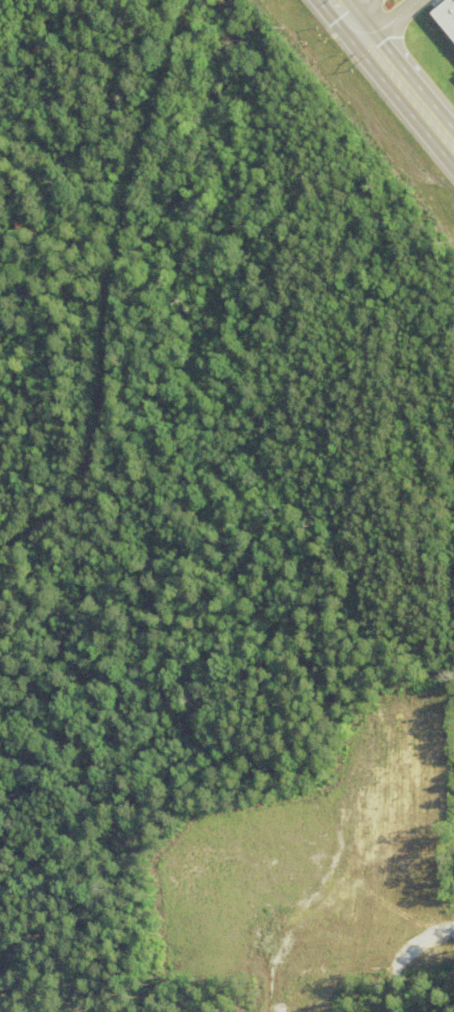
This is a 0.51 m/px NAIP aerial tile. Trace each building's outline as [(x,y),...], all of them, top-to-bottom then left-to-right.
[(430,11),(453,46),(453,0),(446,0),(430,11)]
